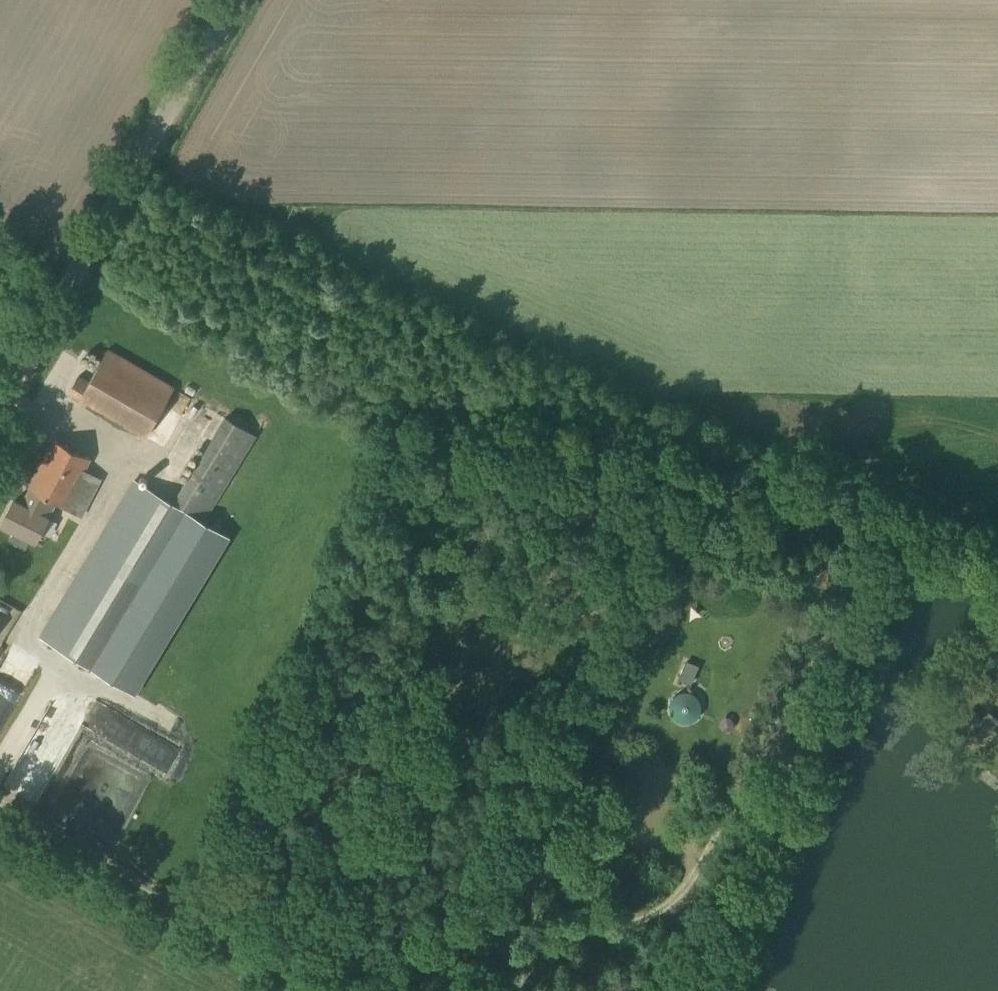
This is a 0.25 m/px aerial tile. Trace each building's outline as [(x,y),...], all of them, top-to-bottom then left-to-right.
[(108,348),(89,381),(78,374),(67,393),(78,400),(145,439),(175,387),(108,348)] [(204,521),(256,436),(226,417),(173,502),(204,521)] [(1,523),(14,530),(9,540),(25,548),(30,538),(36,541),(49,516),(50,517),(56,503),(82,516),(102,478),(86,470),(92,458),(52,438),(26,487),(28,489),(21,502),(14,499),(1,523)] [(134,479),(39,636),(134,694),(228,535),(134,479)] [(685,666),(679,678),(690,683),(696,671),(685,666)]
